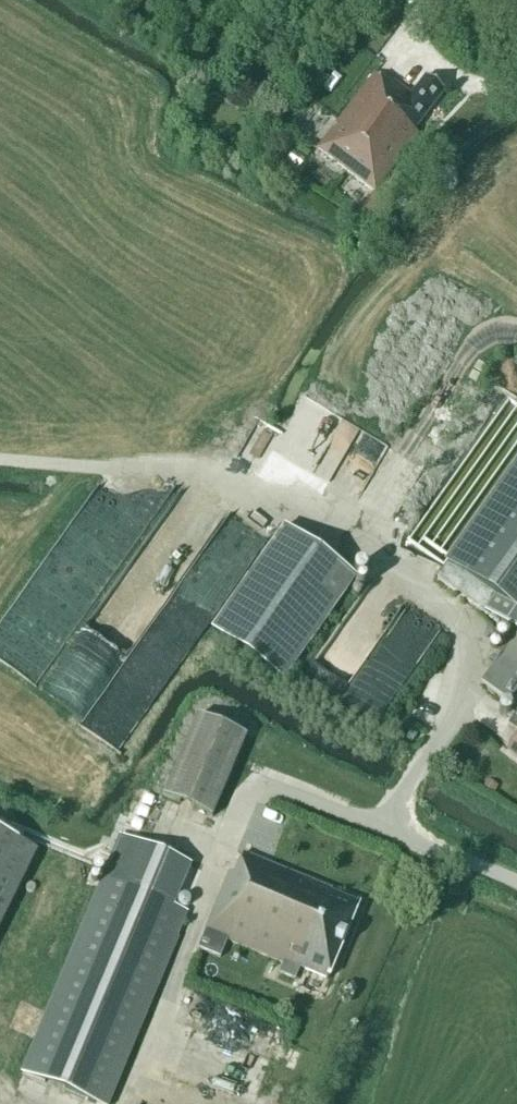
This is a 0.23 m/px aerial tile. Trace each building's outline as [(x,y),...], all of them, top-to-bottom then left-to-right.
[(317,150),(374,193),(419,134),(414,131),(445,91),(425,76),(411,96),(392,82),(389,85),(374,74),(317,150)] [(373,194),(360,211),(376,223),(389,206),(373,194)] [(476,400),(416,496),(437,509),(497,413),(476,400)] [(378,454),(386,438),(343,415),(335,431),(378,454)] [(490,617),(513,635),(480,683),(516,710),(516,456),(444,561),(501,601),(490,617)] [(283,526),(211,628),(283,680),(355,578),(283,526)] [(137,634),(82,720),(124,746),(178,659),(137,634)] [(508,725),(516,732),(516,712),(508,725)] [(163,797),(212,818),(246,737),(198,716),(163,797)] [(507,750),(516,758),(516,736),(507,750)] [(0,833),(0,930),(37,851),(0,833)] [(220,958),(227,941),(282,964),(278,974),(295,981),(300,969),(328,980),(359,904),(331,893),(332,891),(243,854),(234,876),(229,873),(198,949),(220,958)] [(187,913),(104,878),(22,1075),(91,1103),(108,1103),(187,913)] [(204,959),(201,977),(227,981),(230,963),(204,959)]
